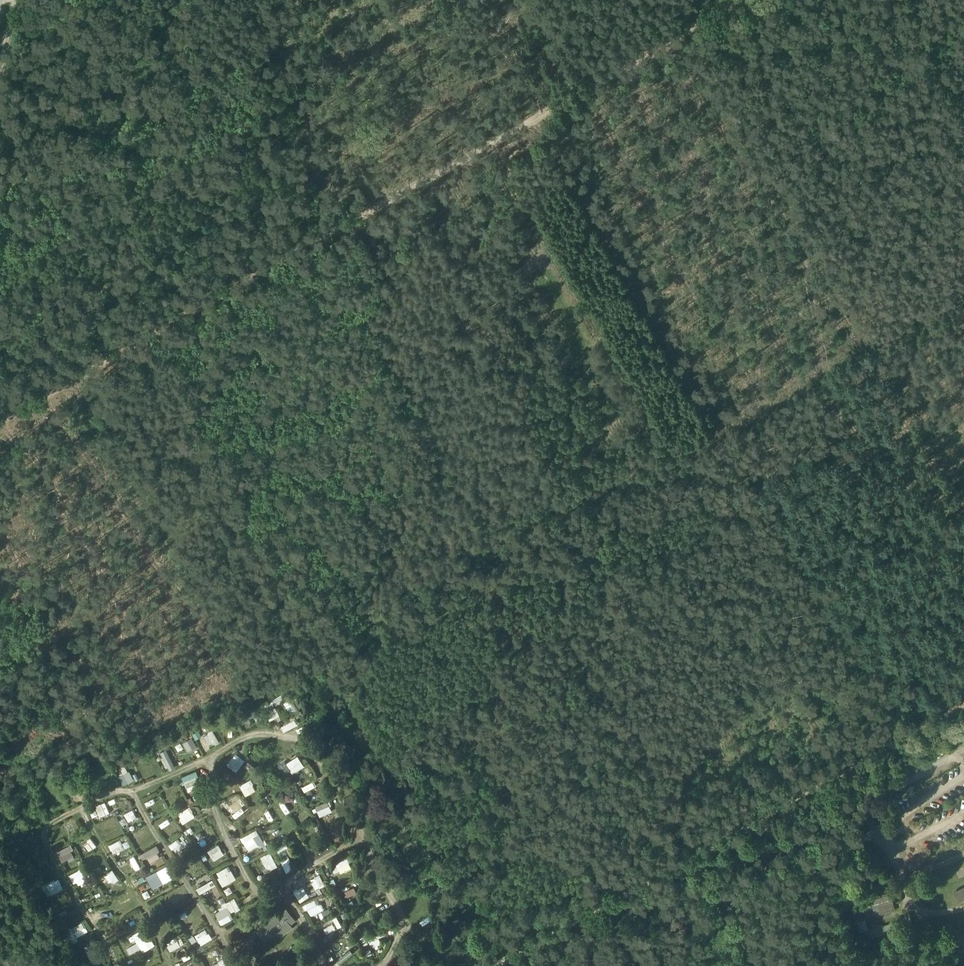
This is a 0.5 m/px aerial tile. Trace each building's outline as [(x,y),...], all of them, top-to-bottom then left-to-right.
[(283,693),(261,702),(269,720),(280,715),(275,704),(285,700),(283,693)] [(289,721),(281,725),(284,730),(300,723),(296,714),(288,718),(289,721)] [(212,729),(200,737),(209,749),(221,741),(212,729)] [(183,742),(188,752),(198,746),(192,736),(183,742)] [(167,747),(175,766),(178,764),(171,746),(167,747)] [(161,751),(169,769),(174,766),(166,748),(161,751)] [(226,764),(237,771),(245,759),(235,752),(226,764)] [(298,754),(286,762),(293,773),(305,765),(298,754)] [(123,783),(132,780),(126,764),(117,767),(123,783)] [(198,770),(183,774),(188,791),(203,786),(198,770)] [(251,778),(240,784),(246,795),(257,790),(251,778)] [(314,780),(300,786),(305,796),(319,790),(314,780)] [(146,800),(148,805),(157,801),(155,796),(146,800)] [(290,799),(281,802),(284,812),(293,809),(290,799)] [(329,800),(315,804),(319,815),(333,811),(329,800)] [(105,801),(95,805),(100,816),(110,812),(105,801)] [(236,818),(245,811),(238,802),(229,809),(236,818)] [(190,806),(178,811),(183,823),(195,817),(190,806)] [(68,833),(76,828),(70,819),(62,824),(68,833)] [(132,840),(140,835),(142,839),(147,835),(143,827),(129,836),(132,840)] [(241,836),(249,852),(265,843),(257,828),(241,836)] [(175,852),(188,841),(182,833),(169,845),(175,852)] [(113,854),(131,847),(128,840),(122,843),(120,839),(109,843),(113,854)] [(286,842),(276,847),(278,852),(289,847),(286,842)] [(320,852),(329,847),(326,842),(317,847),(320,852)] [(75,856),(69,844),(58,850),(64,862),(75,856)] [(152,863),(161,858),(158,852),(160,850),(157,844),(140,854),(143,859),(148,856),(152,863)] [(208,848),(213,859),(225,855),(220,844),(208,848)] [(267,869),(277,864),(271,851),(261,856),(267,869)] [(135,855),(118,862),(121,867),(131,863),(134,870),(140,867),(135,855)] [(286,871),(294,867),(289,855),(281,859),(286,871)] [(334,873),(352,867),(349,857),(331,863),(334,873)] [(229,864),(216,872),(223,885),(237,878),(229,864)] [(162,880),(173,875),(169,865),(158,870),(162,880)] [(201,885),(212,878),(210,875),(199,881),(201,885)] [(60,878),(42,883),(46,894),(63,889),(60,878)] [(300,883),(304,891),(314,886),(311,878),(300,883)] [(214,879),(197,886),(199,892),(216,885),(214,879)] [(224,888),(228,894),(233,891),(230,885),(224,888)] [(344,890),(348,897),(357,892),(354,885),(344,890)] [(960,901),(963,899),(963,888),(956,892),(960,901)] [(896,911),(891,893),(861,903),(866,920),(896,911)] [(241,907),(235,896),(223,902),(225,906),(215,912),(221,923),(233,917),(230,913),(241,907)] [(319,898),(306,901),(309,914),(325,910),(323,903),(320,903),(319,898)] [(259,932),(266,940),(276,931),(280,936),(292,927),(290,924),(295,920),(286,909),(283,911),(279,914),(269,923),(259,932)] [(337,916),(333,918),(338,927),(342,925),(337,916)] [(67,928),(72,942),(79,940),(77,935),(87,932),(84,922),(67,928)] [(327,932),(336,928),(333,922),(325,926),(327,932)] [(195,933),(200,944),(212,938),(207,928),(195,933)] [(146,942),(152,938),(146,929),(130,938),(133,944),(127,947),(130,954),(147,945),(146,942)] [(368,936),(372,947),(382,944),(380,936),(385,934),(383,930),(368,936)] [(364,933),(358,936),(363,945),(369,942),(364,933)] [(166,942),(171,951),(181,945),(176,936),(166,942)] [(365,951),(372,948),(370,942),(363,945),(365,951)] [(289,950),(292,954),(297,954),(299,950),(297,945),(291,945),(289,950)] [(214,952),(222,965),(228,965),(218,949),(214,952)] [(297,965),(312,965),(305,956),(300,959),(298,955),(293,958),(297,965)]
